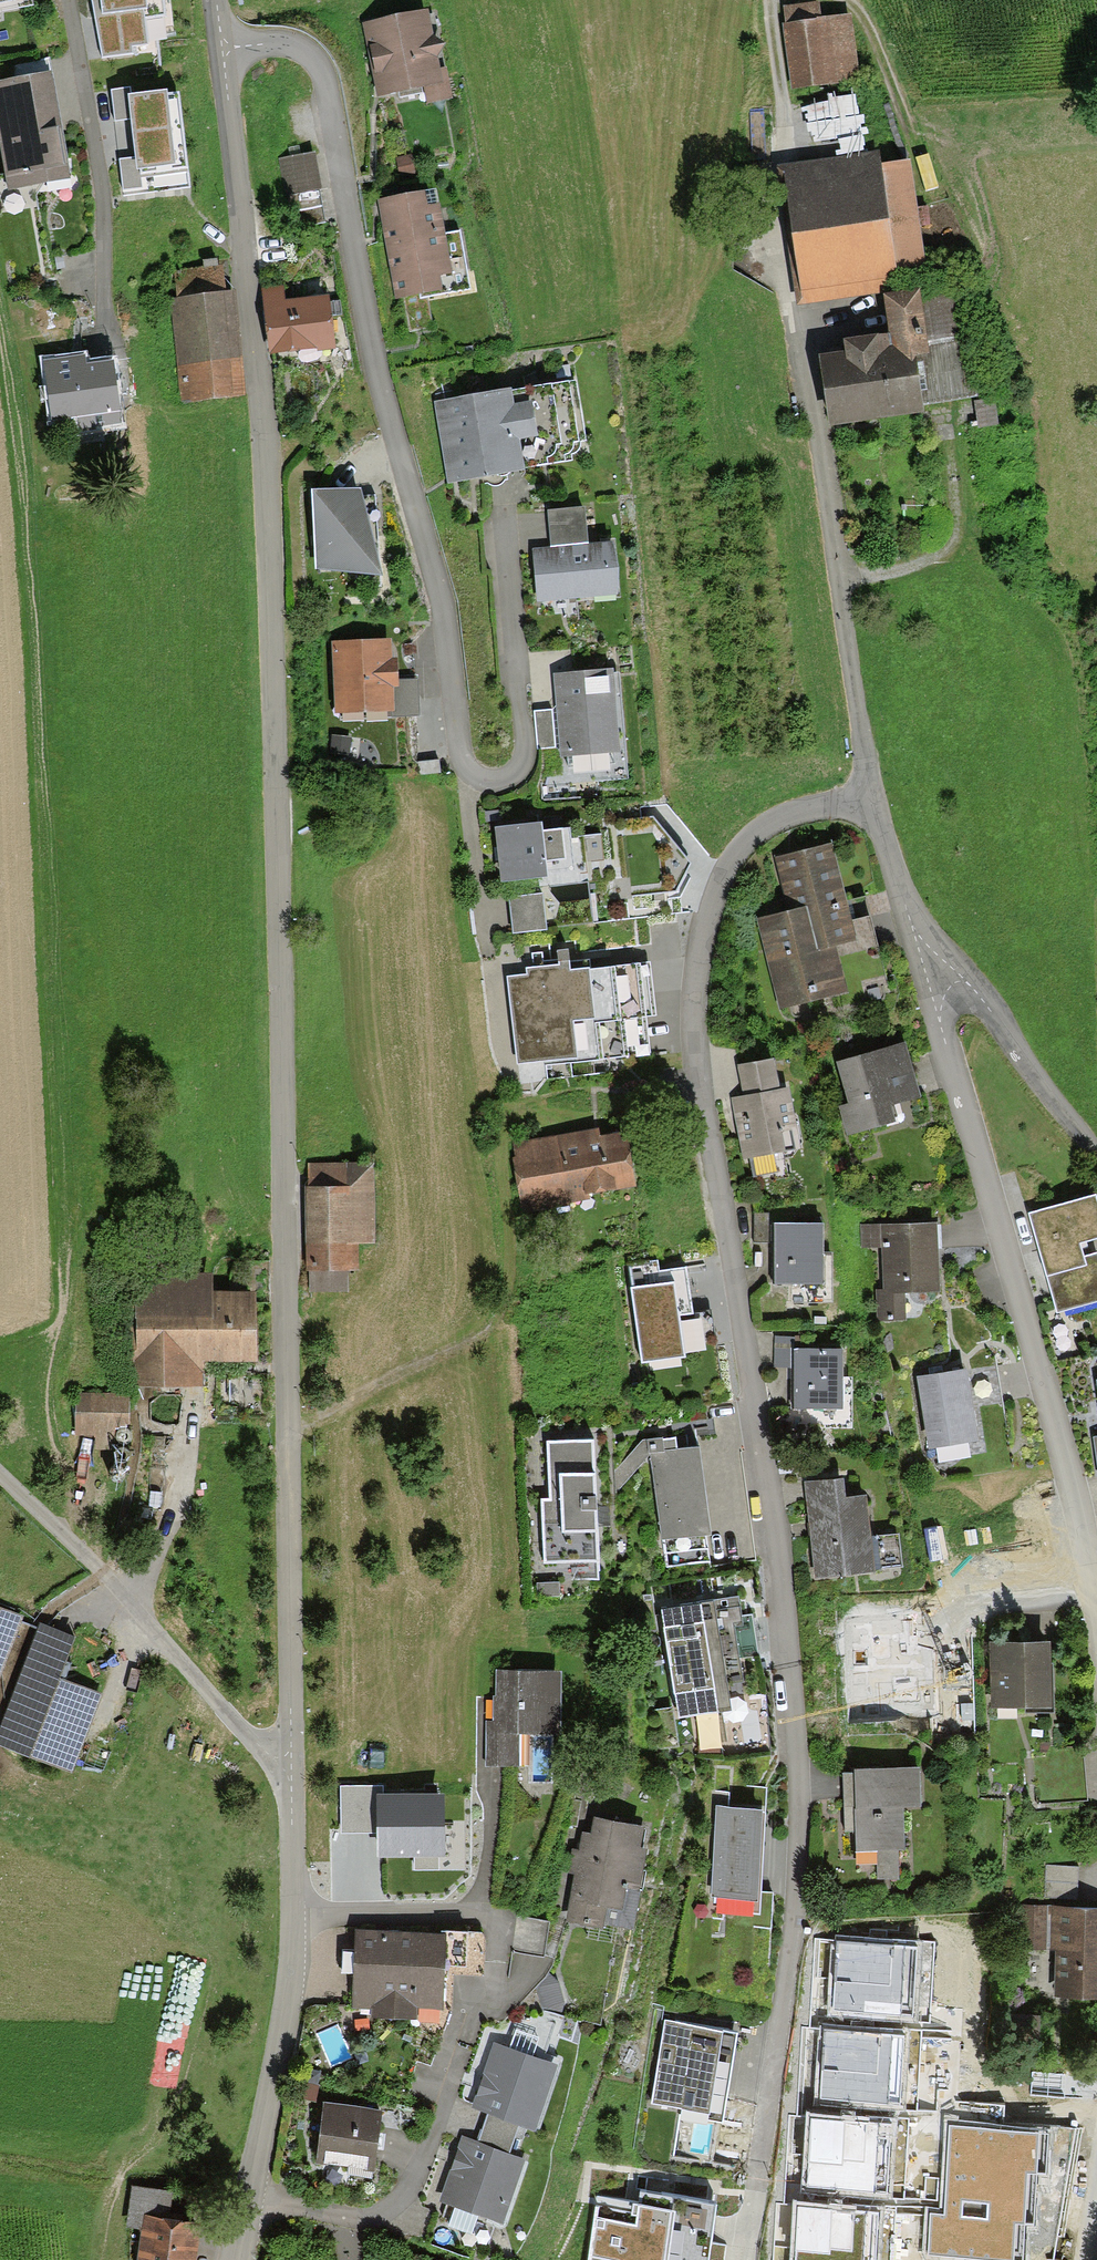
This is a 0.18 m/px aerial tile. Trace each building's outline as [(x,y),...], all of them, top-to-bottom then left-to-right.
[(3,12),(35,5),(34,0),(0,0),(0,16),(3,12)] [(104,57),(135,54),(134,45),(147,44),(144,19),(164,17),(162,0),(92,0),(104,57)] [(787,15),(796,84),(850,77),(841,8),(787,15)] [(364,23),(379,96),(398,91),(399,98),(423,92),(426,103),(454,96),(446,66),(441,67),(438,57),(446,42),(435,36),(429,9),(364,23)] [(10,185),(67,175),(48,69),(0,77),(0,129),(10,185)] [(111,90),(115,119),(131,117),(136,158),(120,160),(124,196),(189,188),(177,88),(130,94),(129,88),(111,90)] [(291,209),(321,204),(312,152),(282,157),(291,209)] [(777,169),(796,308),(900,293),(899,287),(927,283),(911,165),(882,169),(880,154),(777,169)] [(412,156),(396,159),(401,181),(416,178),(412,156)] [(379,201),(399,296),(420,292),(422,297),(472,287),(461,230),(444,233),(436,190),(379,201)] [(183,402),(246,395),(234,291),(225,292),(222,266),(175,271),(178,295),(170,295),(183,402)] [(264,291),(270,352),(332,345),(327,295),(285,300),(284,289),(264,291)] [(818,363),(828,435),(924,421),(915,364),(928,362),(925,339),(919,296),(884,301),(890,341),(844,348),(846,359),(818,363)] [(53,419),(77,415),(79,430),(124,424),(114,356),(88,360),(86,352),(43,358),(53,419)] [(436,402),(449,481),(524,468),(572,461),(572,454),(575,453),(579,450),(581,444),(581,441),(585,440),(577,379),(436,402)] [(312,489),(315,569),(381,575),(376,496),(364,496),(361,488),(312,489)] [(549,511),(552,546),(587,543),(584,508),(549,511)] [(532,548),(536,601),(618,595),(613,541),(587,543),(552,546),(532,548)] [(332,641),(334,713),(392,711),(395,711),(395,687),(400,687),(400,680),(399,659),(392,659),(392,639),(332,641)] [(556,674),(562,756),(620,751),(614,669),(556,674)] [(395,711),(392,711),(392,717),(418,716),(417,679),(400,680),(400,687),(395,687),(395,711)] [(552,710),(534,711),(538,748),(555,746),(552,710)] [(497,826),(502,879),(549,875),(548,867),(576,865),(572,826),(545,829),(545,822),(497,826)] [(759,915),(782,1004),(839,989),(825,934),(846,929),(823,841),(778,853),(792,906),(759,915)] [(509,898),(512,937),(548,933),(544,895),(509,898)] [(508,979),(517,1064),(648,1051),(644,1014),(654,1013),(649,962),(592,968),(591,959),(573,961),(571,949),(556,951),(558,965),(527,968),(528,976),(508,979)] [(831,1054),(847,1126),(913,1110),(897,1039),(831,1054)] [(744,1149),(794,1141),(784,1080),(771,1082),(766,1052),(742,1056),(746,1086),(734,1088),(744,1149)] [(514,1157),(523,1209),(588,1197),(587,1192),(636,1183),(627,1131),(601,1135),(600,1128),(514,1143),(516,1156),(514,1157)] [(374,1153),(307,1161),(307,1265),(310,1265),(310,1288),(349,1286),(349,1261),(360,1261),(359,1235),(375,1235),(374,1153)] [(1058,1310),(1096,1299),(1096,1253),(1084,1257),(1080,1243),(1096,1238),(1096,1201),(1095,1195),(1029,1214),(1058,1310)] [(819,1217),(771,1218),(773,1299),(820,1298),(819,1217)] [(938,1291),(935,1222),(861,1225),(862,1248),(881,1248),(883,1290),(878,1290),(879,1316),(905,1315),(904,1293),(938,1291)] [(134,1369),(135,1380),(202,1378),(201,1353),(258,1351),(256,1283),(213,1284),(212,1266),(182,1267),(182,1258),(132,1259),(133,1288),(117,1288),(119,1370),(134,1369)] [(692,1314),(685,1267),(659,1270),(657,1259),(630,1263),(634,1289),(630,1289),(641,1363),(685,1357),(679,1316),(692,1314)] [(840,1342),(792,1342),(792,1423),(841,1423),(840,1342)] [(929,1450),(977,1441),(964,1369),(916,1378),(929,1450)] [(95,1446),(116,1446),(116,1415),(130,1415),(130,1389),(76,1389),(76,1430),(95,1430),(95,1446)] [(643,1441),(615,1473),(615,1492),(649,1455),(677,1451),(675,1438),(643,1441)] [(598,1561),(593,1441),(548,1443),(550,1500),(541,1500),(544,1563),(598,1561)] [(713,1536),(701,1448),(677,1451),(649,1455),(664,1566),(709,1561),(706,1537),(713,1536)] [(809,1475),(817,1573),(867,1569),(860,1487),(837,1489),(836,1473),(809,1475)] [(559,1583),(538,1583),(539,1598),(560,1597),(559,1583)] [(752,1613),(740,1615),(737,1596),(660,1607),(677,1720),(735,1711),(731,1684),(746,1682),(742,1658),(759,1656),(752,1613)] [(23,1612),(0,1603),(0,1673),(23,1612)] [(0,1719),(0,1741),(73,1769),(105,1687),(58,1670),(74,1629),(40,1616),(0,1719)] [(853,1619),(854,1697),(874,1697),(874,1686),(908,1685),(907,1619),(853,1619)] [(991,1707),(1053,1706),(1051,1641),(990,1642),(991,1707)] [(486,1723),(485,1764),(521,1764),(521,1730),(562,1730),(563,1672),(497,1672),(497,1696),(494,1696),(494,1723),(486,1723)] [(913,1762),(846,1765),(850,1846),(871,1845),(873,1873),(896,1872),(895,1843),(901,1843),(899,1796),(915,1795),(913,1762)] [(377,1794),(383,1794),(383,1786),(340,1787),(340,1834),(377,1834),(377,1794)] [(377,1834),(378,1858),(415,1857),(438,1857),(444,1857),(443,1793),(383,1794),(377,1794),(377,1834)] [(759,1810),(715,1809),(712,1893),(756,1894),(759,1810)] [(643,1828),(596,1819),(592,1836),(583,1834),(580,1851),(572,1849),(568,1873),(577,1874),(568,1921),(602,1927),(603,1923),(632,1929),(647,1849),(639,1848),(643,1828)] [(438,1857),(415,1857),(415,1869),(438,1869),(438,1857)] [(1080,1867),(1046,1865),(1045,1899),(1078,1900),(1080,1867)] [(1096,1997),(1096,1908),(1023,1907),(1022,1949),(1053,1949),(1053,1997),(1096,1997)] [(439,1936),(355,1932),(352,2008),(371,2009),(371,2019),(444,2022),(446,1970),(470,1971),(471,1930),(440,1929),(439,1936)] [(933,1944),(836,1937),(830,2014),(928,2021),(933,1944)] [(648,2107),(715,2116),(728,2024),(661,2015),(648,2107)] [(919,2032),(822,2025),(817,2104),(913,2111),(919,2032)] [(495,2046),(472,2107),(490,2114),(517,2124),(535,2130),(558,2067),(495,2046)] [(326,2106),(318,2161),(371,2169),(379,2113),(326,2106)] [(517,2124),(490,2114),(479,2143),(506,2153),(517,2124)] [(907,2120),(806,2114),(802,2190),(902,2196),(907,2120)] [(922,2254),(1007,2259),(1021,2259),(1023,2222),(1034,2223),(1038,2172),(1045,2172),(1048,2128),(945,2121),(939,2208),(925,2207),(922,2254)] [(479,2143),(462,2138),(439,2201),(502,2224),(525,2160),(506,2153),(479,2143)] [(126,2222),(142,2224),(144,2207),(184,2212),(185,2205),(170,2203),(172,2183),(131,2179),(126,2222)] [(598,2218),(593,2259),(707,2259),(714,2200),(642,2192),(638,2223),(598,2218)] [(795,2202),(791,2259),(880,2259),(884,2207),(795,2202)] [(202,2215),(184,2212),(144,2207),(142,2224),(137,2259),(196,2259),(202,2215)]
